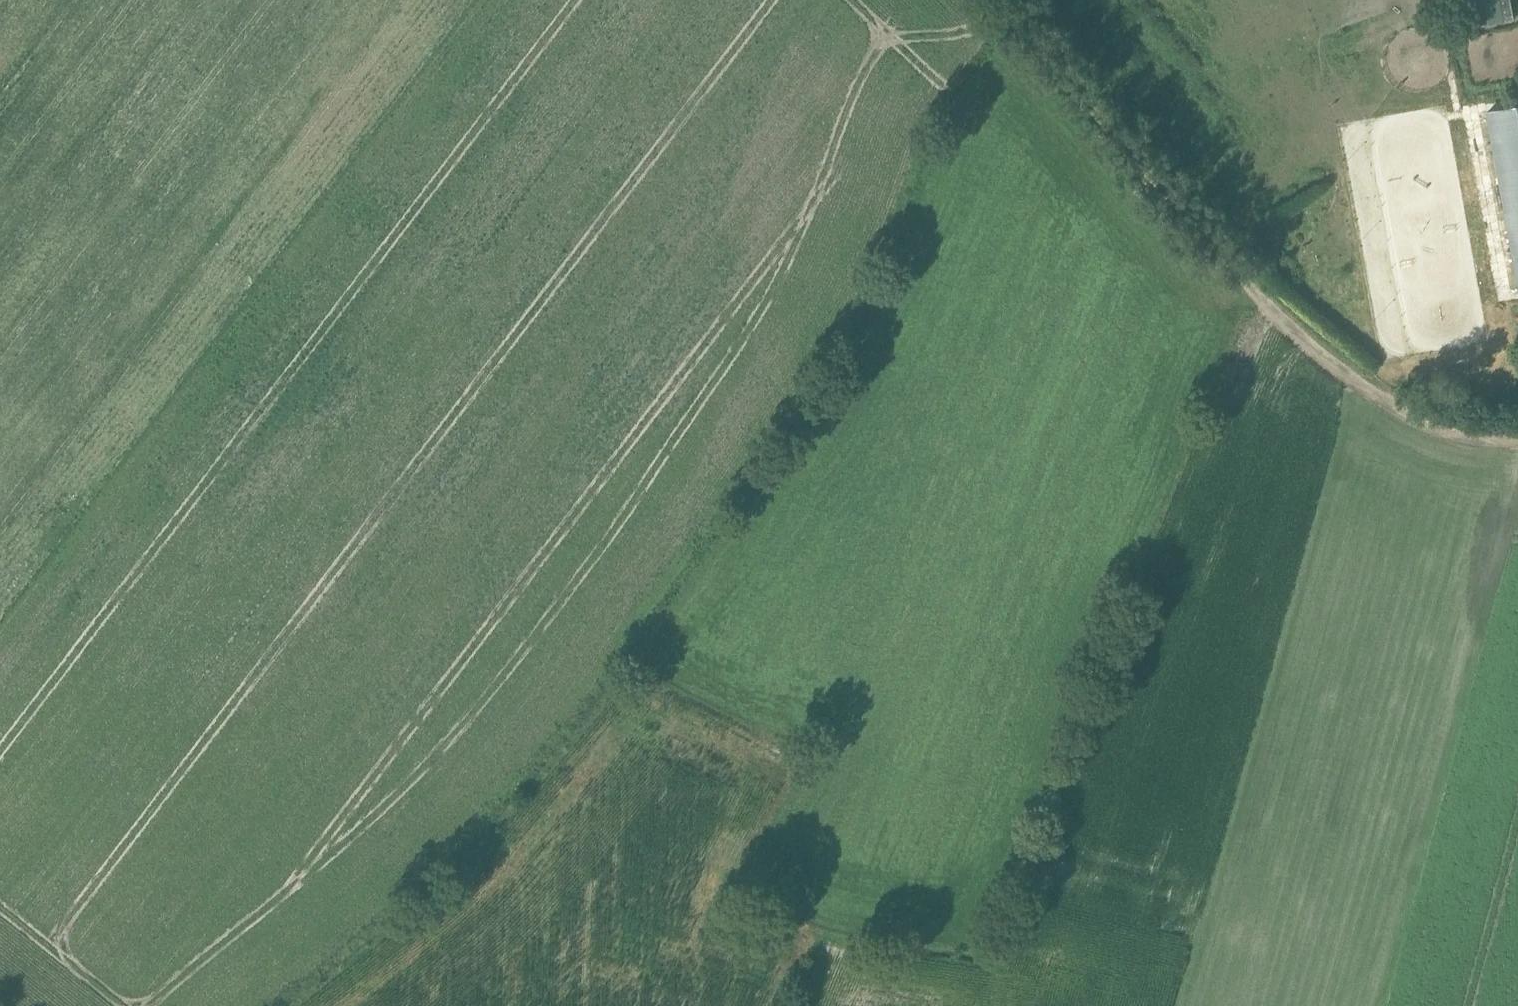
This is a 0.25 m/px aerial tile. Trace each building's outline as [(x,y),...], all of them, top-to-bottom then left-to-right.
[(1497,9),(1484,9),(1485,33),(1498,33),(1497,9)] [(1486,107),(1517,284),(1517,102),(1486,107)]
